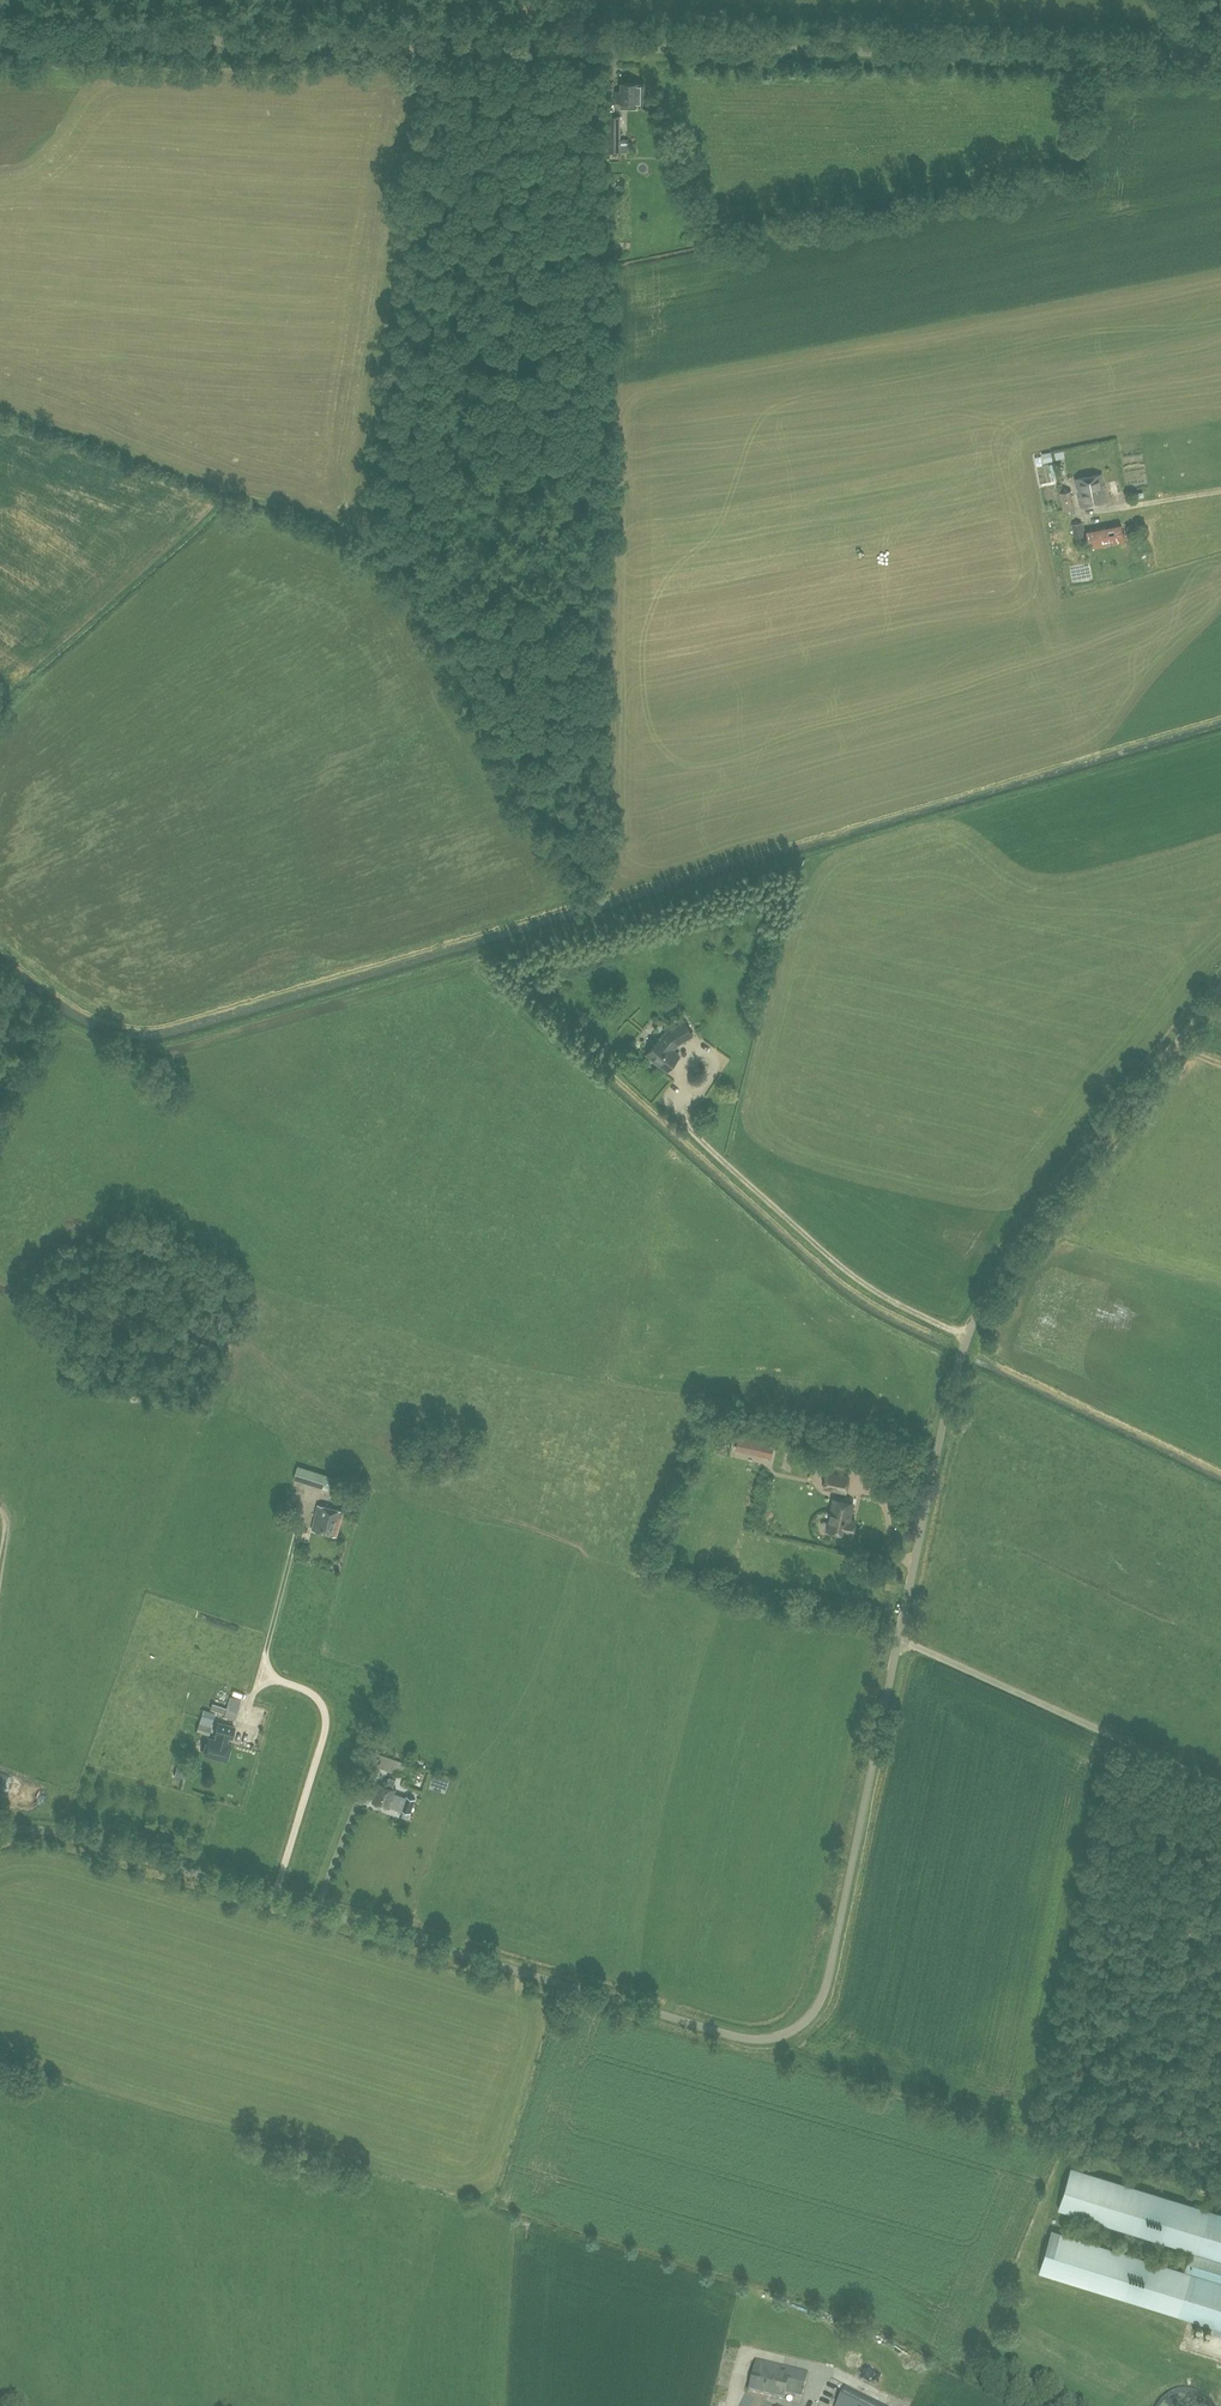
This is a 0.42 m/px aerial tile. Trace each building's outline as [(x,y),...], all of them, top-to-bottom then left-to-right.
[(645,83),(640,82),(623,81),(622,90),(618,89),(617,100),(621,100),(620,107),(638,108),(638,102),(643,102),(645,83)] [(609,117),(610,152),(621,152),(621,117),(609,117)] [(1108,503),(1105,488),(1102,474),(1076,479),(1082,507),(1108,503)] [(1060,493),(1064,510),(1075,508),(1071,491),(1060,493)] [(1076,544),(1087,542),(1082,522),(1073,524),(1076,544)] [(1122,524),(1087,531),(1090,550),(1125,542),(1122,524)] [(647,1053),(653,1058),(651,1059),(659,1066),(660,1064),(668,1070),(679,1056),(672,1050),(677,1044),(693,1035),(685,1021),(667,1032),(660,1040),(659,1039),(647,1053)] [(768,1456),(770,1445),(736,1438),(734,1449),(768,1456)] [(344,1480),(298,1466),(294,1479),(340,1493),(344,1480)] [(827,1472),(824,1490),(848,1494),(851,1476),(827,1472)] [(834,1501),(828,1531),(848,1535),(848,1534),(853,1535),(856,1522),(850,1521),(854,1504),(834,1501)] [(337,1536),(342,1517),(343,1510),(318,1504),(312,1530),(337,1536)] [(202,1709),(196,1731),(209,1735),(215,1713),(202,1709)] [(235,1720),(237,1712),(225,1709),(223,1717),(235,1720)] [(231,1736),(234,1726),(220,1723),(219,1723),(217,1722),(215,1733),(217,1733),(227,1735),(231,1736)] [(226,1759),(230,1743),(226,1742),(227,1735),(217,1733),(216,1740),(208,1738),(204,1755),(226,1759)] [(381,1784),(374,1802),(390,1808),(397,1789),(381,1784)] [(417,1799),(406,1796),(401,1809),(412,1813),(417,1799)] [(1192,2249),(1185,2271),(1053,2231),(1040,2272),(1214,2326),(1211,2334),(1220,2337),(1220,2215),(1071,2169),(1059,2208),(1192,2249)] [(732,2352),(725,2368),(734,2372),(741,2356),(732,2352)] [(808,2373),(756,2360),(749,2391),(784,2399),(786,2393),(802,2397),(808,2373)] [(845,2389),(837,2405),(879,2405),(845,2389)] [(1212,2404),(1207,2398),(1201,2394),(1193,2391),(1185,2390),(1178,2391),(1170,2393),(1163,2398),(1158,2404),(1157,2405),(1213,2405),(1212,2404)]
